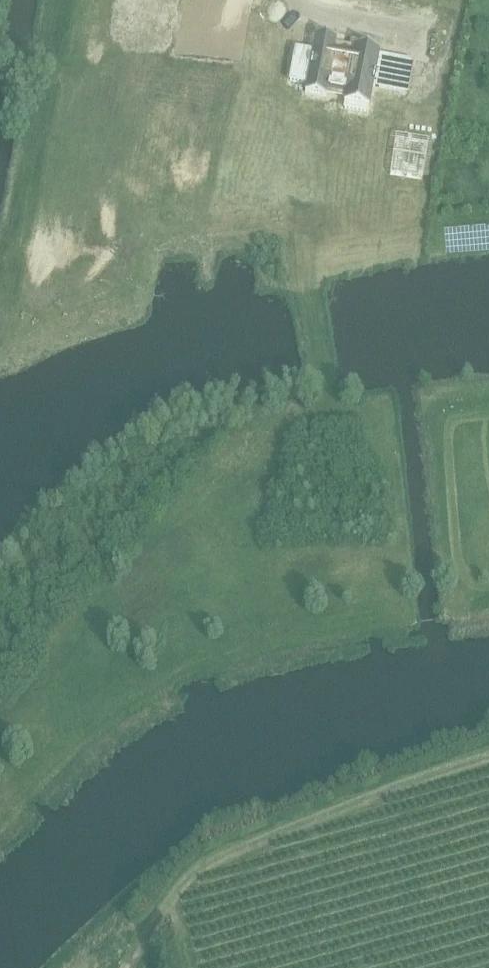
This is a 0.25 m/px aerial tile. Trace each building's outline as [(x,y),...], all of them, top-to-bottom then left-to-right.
[(296,50),(290,82),(303,84),(304,83),(307,84),(305,94),(326,98),(327,93),(345,97),(344,104),(346,104),(345,109),(366,113),(367,108),(369,109),(373,87),(404,93),(409,66),(378,60),(379,52),(354,48),(353,53),(334,50),(336,40),(316,37),(312,55),(308,54),(309,53),(296,50)] [(396,135),(393,154),(409,156),(406,177),(423,180),(429,140),(396,135)]
